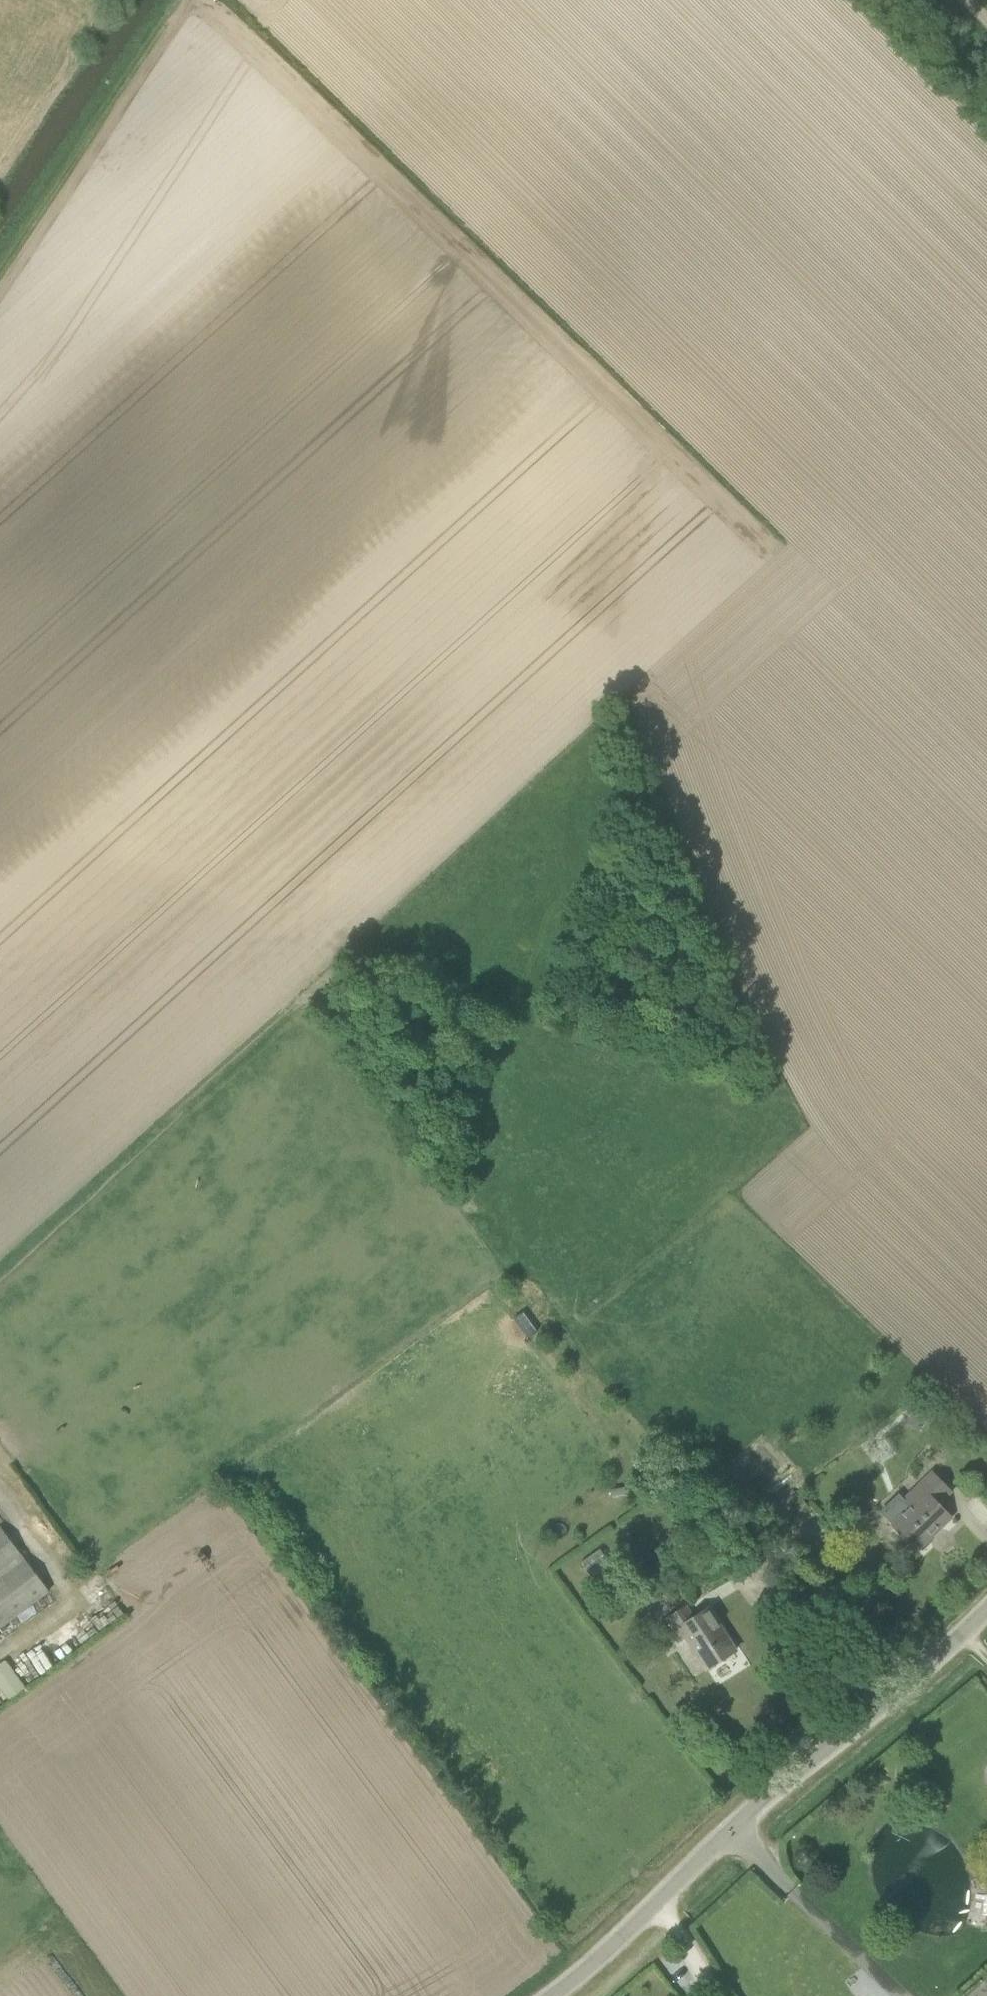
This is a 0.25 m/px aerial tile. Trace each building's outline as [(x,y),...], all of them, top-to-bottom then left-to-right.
[(924,1399),(914,1416),(926,1422),(936,1406),(924,1399)] [(939,1504),(951,1492),(933,1473),(904,1501),(911,1508),(893,1525),(918,1551),(952,1518),(939,1504)] [(768,1516),(785,1533),(803,1516),(786,1499),(768,1516)] [(23,1555),(2,1526),(0,1528),(0,1572),(23,1555)] [(50,1591),(28,1560),(0,1580),(0,1627),(50,1591)] [(708,1669),(737,1651),(710,1609),(695,1618),(688,1606),(666,1621),(680,1642),(687,1637),(708,1669)] [(0,1666),(0,1681),(12,1699),(29,1688),(10,1659),(0,1666)]
